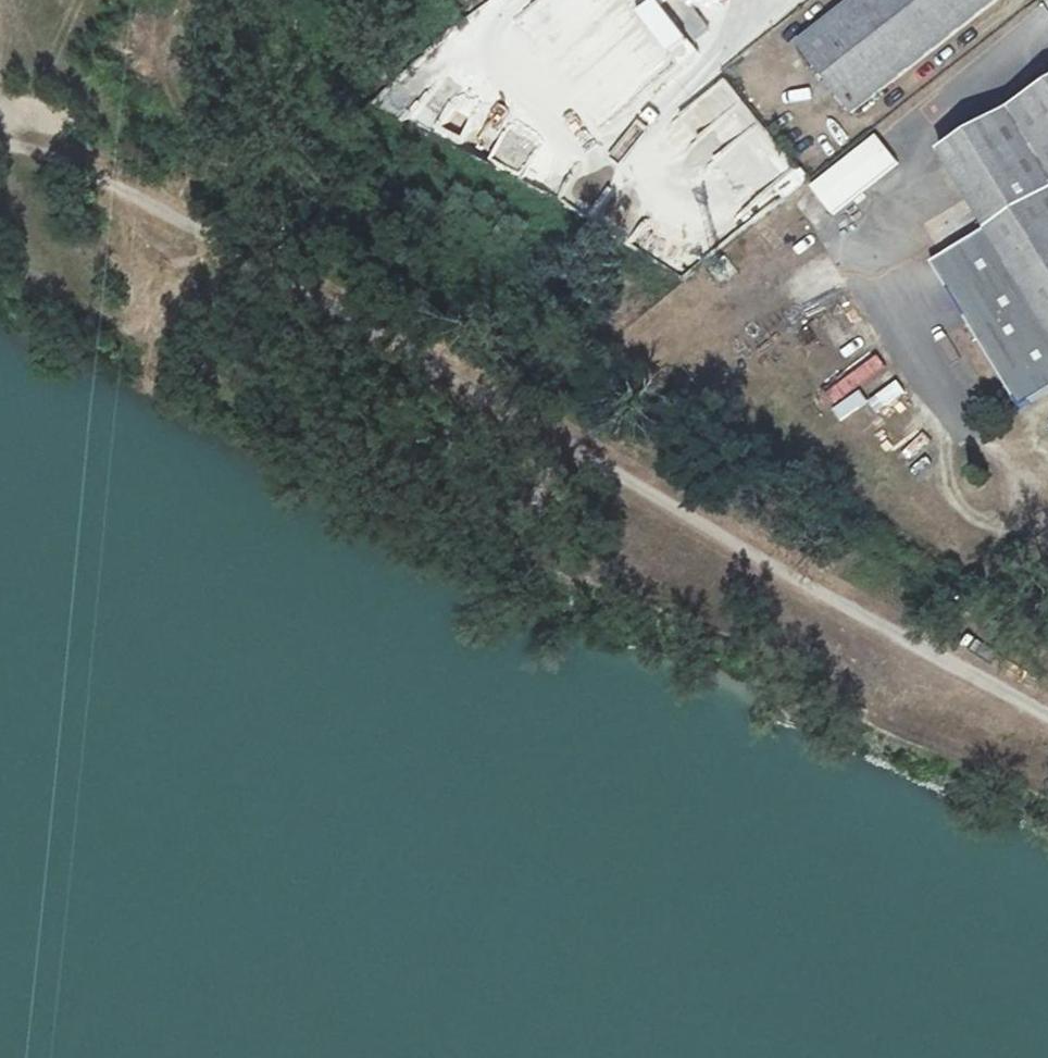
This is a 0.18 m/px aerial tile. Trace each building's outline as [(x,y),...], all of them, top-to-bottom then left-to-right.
[(687,42),(702,33),(680,0),(667,0),(662,3),(687,42)] [(987,0),(861,0),(786,63),(842,131),(991,5),(987,0)] [(688,52),(700,66),(714,82),(763,41),(737,9),(696,44),(688,52)] [(639,26),(648,36),(665,21),(656,10),(639,26)] [(651,55),(665,72),(688,52),(675,37),(651,55)] [(688,52),(665,72),(676,85),(700,66),(688,52)] [(456,109),(468,99),(447,71),(435,80),(456,109)] [(725,78),(640,141),(671,182),(717,149),(753,198),(793,169),(725,78)] [(935,164),(986,238),(997,254),(981,265),(1045,359),(1047,357),(1047,86),(935,164)] [(575,139),(587,129),(576,116),(564,126),(575,139)] [(807,208),(829,233),(891,180),(869,155),(807,208)] [(997,254),(986,238),(970,249),(980,265),(997,254)] [(875,411),(904,395),(897,383),(868,399),(875,411)]
